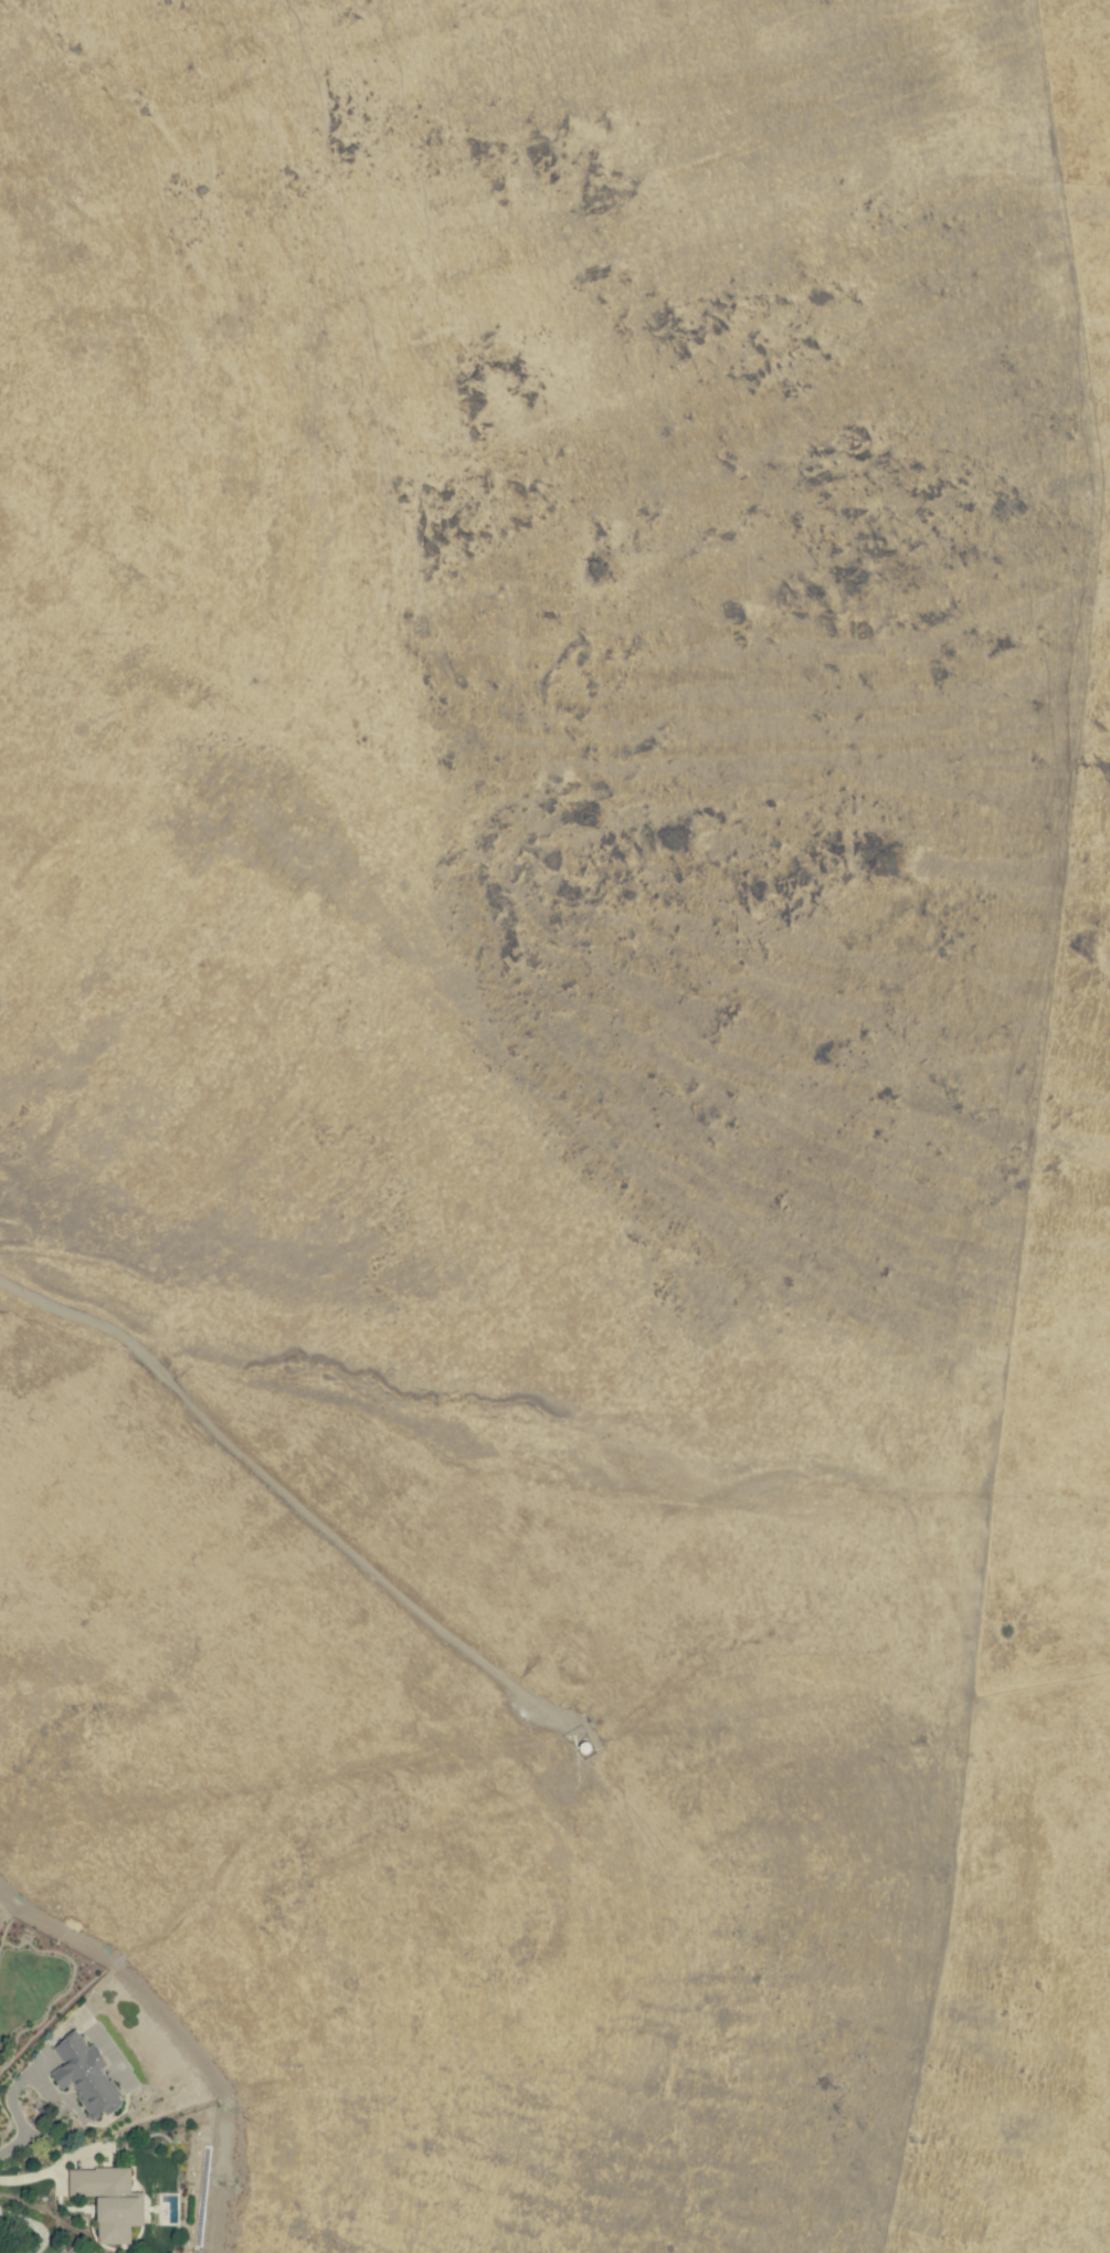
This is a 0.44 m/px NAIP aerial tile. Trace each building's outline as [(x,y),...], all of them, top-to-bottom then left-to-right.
[(53,2047),(64,2065),(51,2073),(62,2089),(71,2084),(93,2120),(124,2101),(103,2068),(108,2065),(95,2044),(88,2047),(78,2031),(53,2047)] [(69,2196),(98,2196),(98,2244),(131,2244),(131,2226),(144,2226),(144,2194),(131,2194),(131,2169),(69,2169),(69,2196)]
